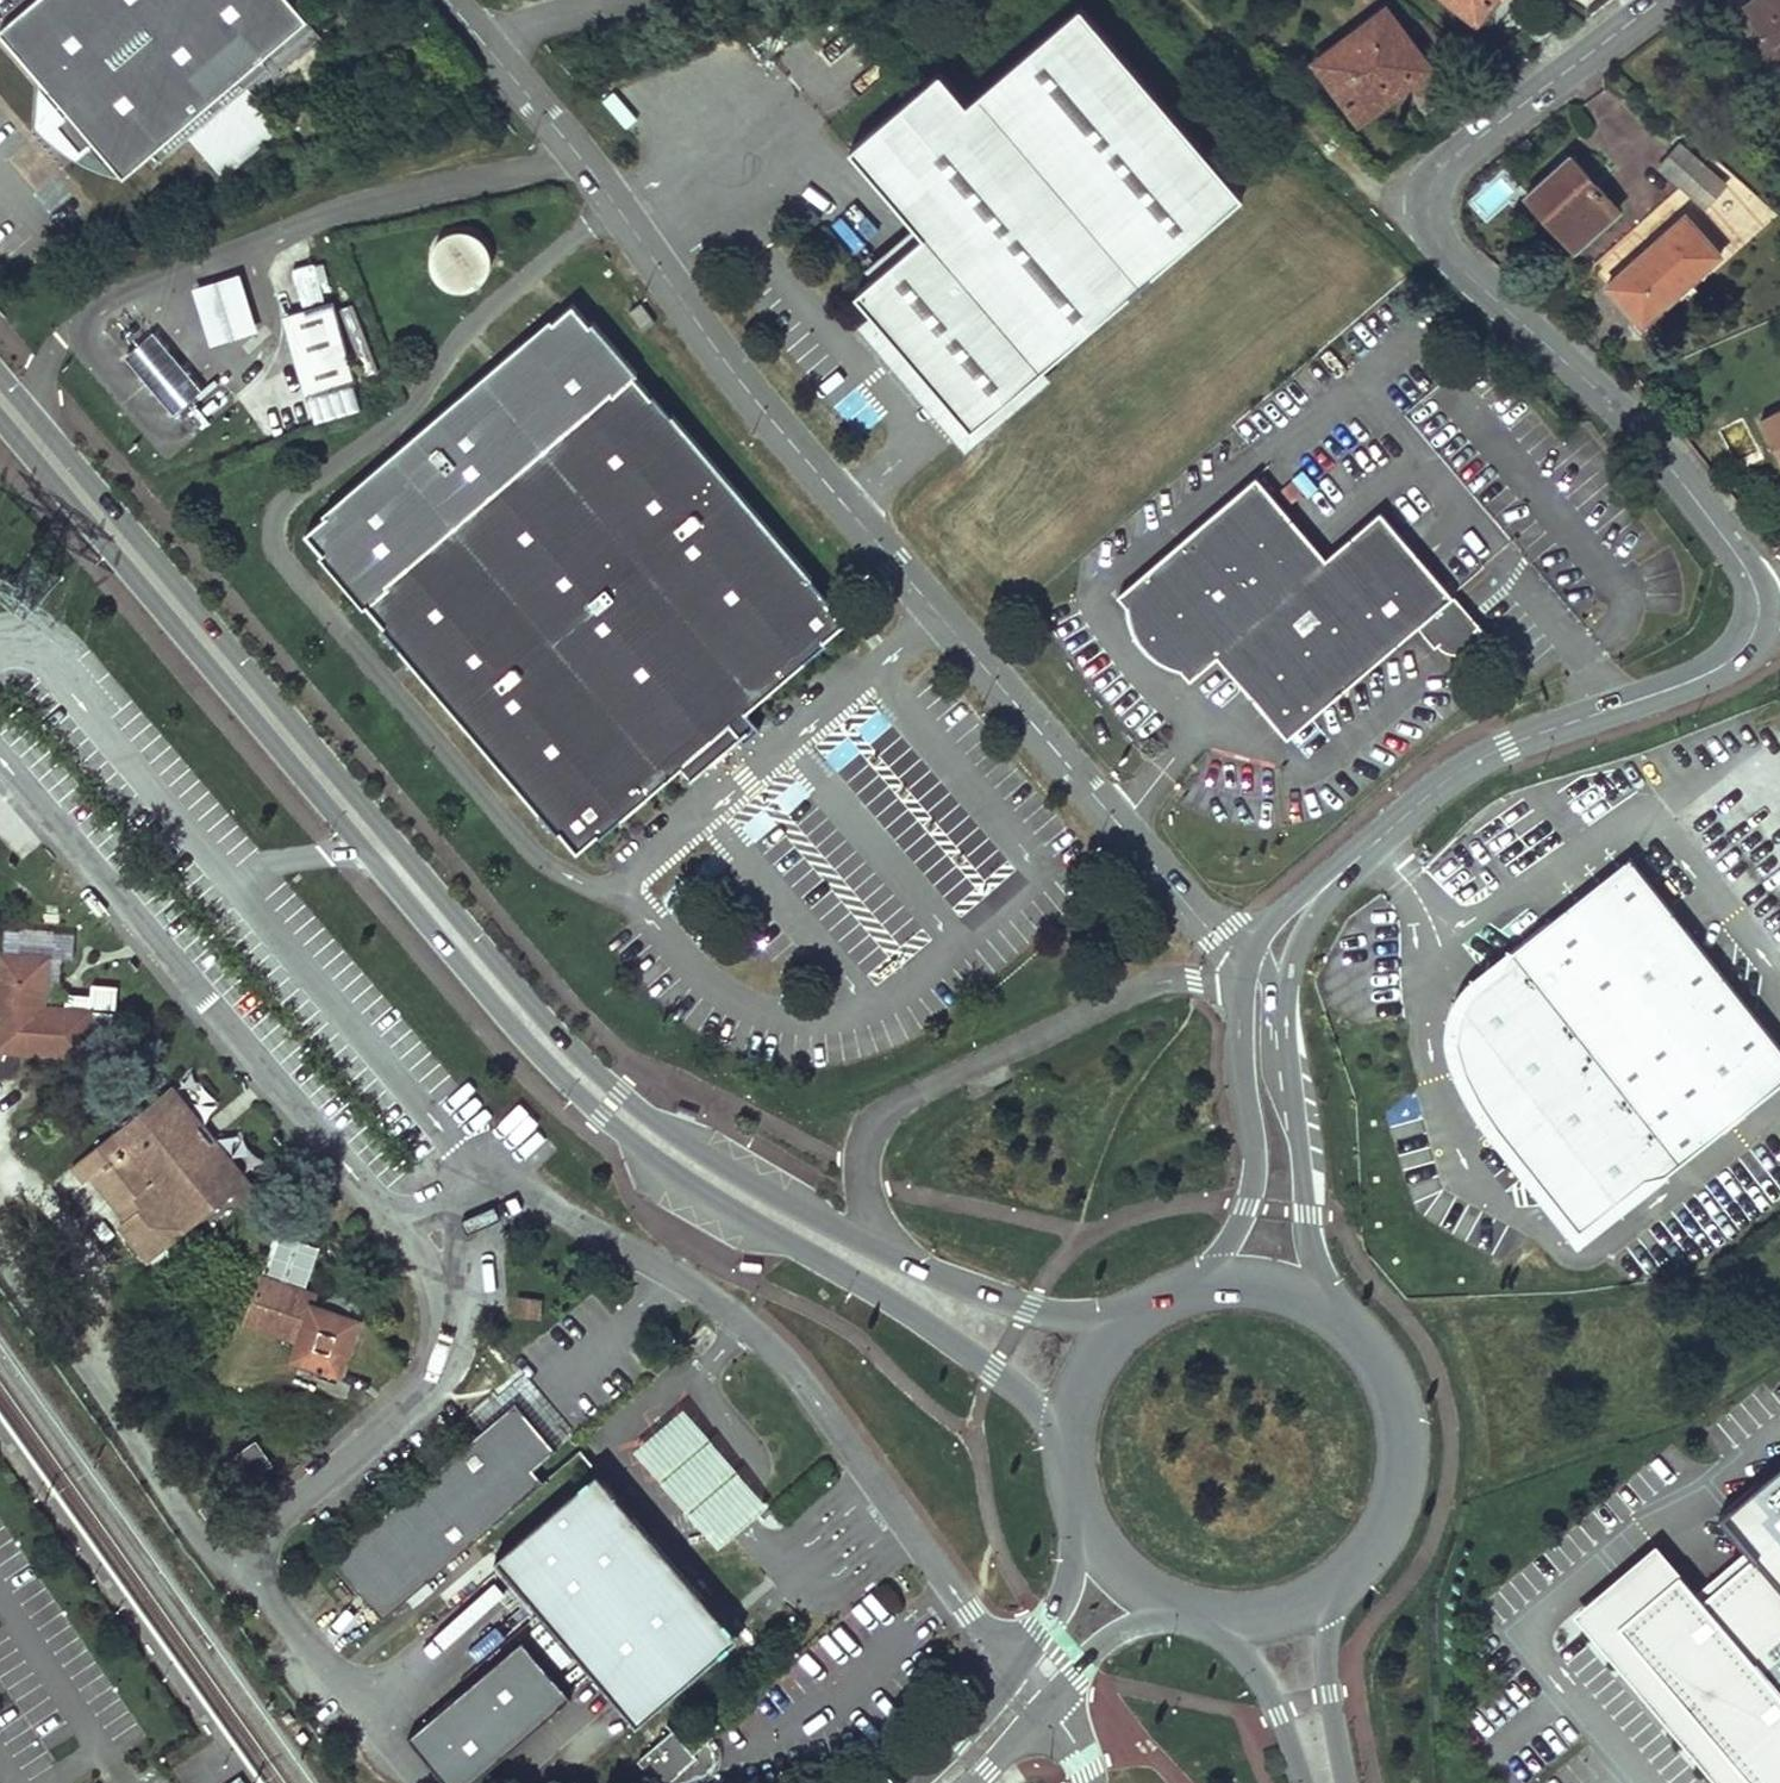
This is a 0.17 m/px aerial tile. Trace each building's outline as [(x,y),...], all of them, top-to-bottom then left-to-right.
[(288,0),(30,0),(0,26),(0,33),(65,111),(51,123),(75,152),(89,140),(119,175),(143,154),(150,163),(185,133),(219,173),(296,143),(244,82),(265,64),(258,55),(303,18),(288,0)] [(1476,20),(1493,0),(1451,0),(1476,20)] [(1742,4),(1767,37),(1779,55),(1779,0),(1748,0),(1742,4)] [(1244,193),(1081,2),(967,100),(939,67),(894,106),(849,144),(923,230),(855,287),(874,310),(881,319),(876,323),(895,346),(917,327),(989,411),(1043,364),(1244,193)] [(1322,70),(1359,120),(1386,100),(1379,91),(1394,79),(1401,88),(1431,66),(1386,6),(1346,37),(1353,46),(1322,70)] [(1346,37),(1314,60),(1322,70),(1353,46),(1346,37)] [(1755,46),(1771,68),(1779,61),(1779,55),(1767,37),(1755,46)] [(1379,91),(1386,100),(1401,88),(1394,79),(1379,91)] [(1680,142),(1659,166),(1681,185),(1702,162),(1680,142)] [(1570,154),(1526,195),(1575,249),(1619,209),(1570,154)] [(1702,162),(1681,185),(1705,207),(1726,184),(1702,162)] [(1771,217),(1736,183),(1712,208),(1747,242),(1771,217)] [(1685,213),(1606,284),(1642,325),(1722,254),(1685,213)] [(477,293),(485,288),(491,280),(495,272),(496,262),(494,253),(490,244),(483,238),(474,233),(465,231),(455,233),(446,237),(439,243),(434,251),(432,260),(432,270),(435,279),(441,286),(449,292),(458,295),(468,295),(477,293)] [(297,307),(284,312),(287,319),(291,331),(283,334),(290,351),(298,374),(305,392),(355,373),(326,297),(317,300),(302,259),(281,267),(297,307)] [(244,277),(199,290),(215,346),(260,334),(244,277)] [(657,322),(643,302),(630,311),(645,331),(657,322)] [(391,632),(388,633),(538,803),(568,837),(572,835),(583,848),(617,821),(674,776),(699,756),(694,750),(732,717),(738,725),(756,711),(776,696),(834,643),(832,640),(852,622),(836,603),(838,601),(659,396),(655,399),(637,378),(640,376),(595,324),(592,327),(575,307),(555,324),(553,321),(327,520),(330,523),(310,540),(328,560),(325,562),(370,614),(373,612),(391,632)] [(858,323),(900,372),(956,439),(969,454),(1055,380),(1043,364),(989,411),(917,327),(895,346),(876,323),(881,319),(874,310),(858,323)] [(127,355),(143,375),(170,352),(154,332),(127,355)] [(170,352),(143,375),(156,390),(183,367),(170,352)] [(201,388),(183,367),(156,390),(173,412),(201,388)] [(1759,419),(1779,459),(1779,409),(1759,419)] [(1167,674),(1175,675),(1184,686),(1211,662),(1281,744),(1410,632),(1428,652),(1433,648),(1438,651),(1443,654),(1446,654),(1449,654),(1458,652),(1464,649),(1469,655),(1482,643),(1373,516),(1319,563),(1249,481),(1111,600),(1121,611),(1122,620),(1126,632),(1131,642),(1138,652),(1149,664),(1159,671),(1167,674)] [(738,725),(753,742),(770,728),(756,711),(738,725)] [(694,750),(699,756),(738,725),(732,717),(694,750)] [(1311,724),(1292,736),(1303,753),(1321,742),(1311,724)] [(738,725),(699,756),(702,760),(693,768),(706,783),(753,742),(738,725)] [(617,821),(583,848),(588,854),(608,837),(611,839),(661,794),(693,768),(702,760),(699,756),(674,776),(617,821)] [(1556,923),(1635,861),(1630,854),(1551,917),(1556,923)] [(1511,1151),(1548,1197),(1575,1231),(1645,1176),(1665,1170),(1727,1120),(1779,1078),(1779,1045),(1728,979),(1671,906),(1635,861),(1556,923),(1551,917),(1509,950),(1506,966),(1485,982),(1466,1004),(1459,1034),(1465,1061),(1473,1080),(1493,1114),(1517,1147),(1511,1151)] [(1454,1079),(1511,1151),(1517,1147),(1493,1114),(1473,1080),(1465,1061),(1459,1034),(1466,1004),(1485,982),(1506,966),(1509,950),(1455,993),(1448,1010),(1444,1034),(1444,1047),(1449,1065),(1454,1079)] [(43,997),(45,956),(2,952),(0,971),(0,1047),(84,1054),(88,1009),(42,1006),(37,1006),(38,997),(43,997)] [(93,982),(91,1008),(116,1010),(117,984),(93,982)] [(156,1096),(231,1188),(242,1202),(256,1190),(170,1084),(156,1096)] [(231,1188),(156,1096),(72,1164),(85,1180),(92,1173),(127,1215),(119,1222),(147,1256),(231,1188)] [(313,1297),(261,1278),(246,1321),(299,1339),(293,1356),(339,1371),(357,1318),(312,1302),(313,1297)] [(542,1298),(518,1296),(516,1312),(540,1315),(542,1298)] [(385,1615),(500,1518),(545,1480),(535,1468),(559,1448),(532,1416),(518,1400),(334,1556),(385,1615)] [(641,1447),(722,1544),(770,1505),(689,1407),(641,1447)] [(204,1508),(218,1529),(240,1513),(233,1504),(256,1487),(249,1478),(270,1462),(255,1442),(234,1457),(241,1466),(219,1483),(226,1492),(204,1508)] [(1677,1581),(1614,1635),(1733,1771),(1744,1782),(1779,1782),(1779,1468),(1727,1514),(1715,1524),(1750,1564),(1700,1607),(1677,1581)] [(604,1478),(504,1563),(645,1727),(745,1642),(604,1478)] [(1677,1581),(1655,1556),(1575,1624),(1714,1782),(1744,1782),(1733,1771),(1614,1635),(1677,1581)] [(456,1782),(477,1782),(576,1699),(527,1643),(416,1737),(456,1782)] [(695,1746),(674,1721),(635,1752),(657,1776),(695,1746)]
